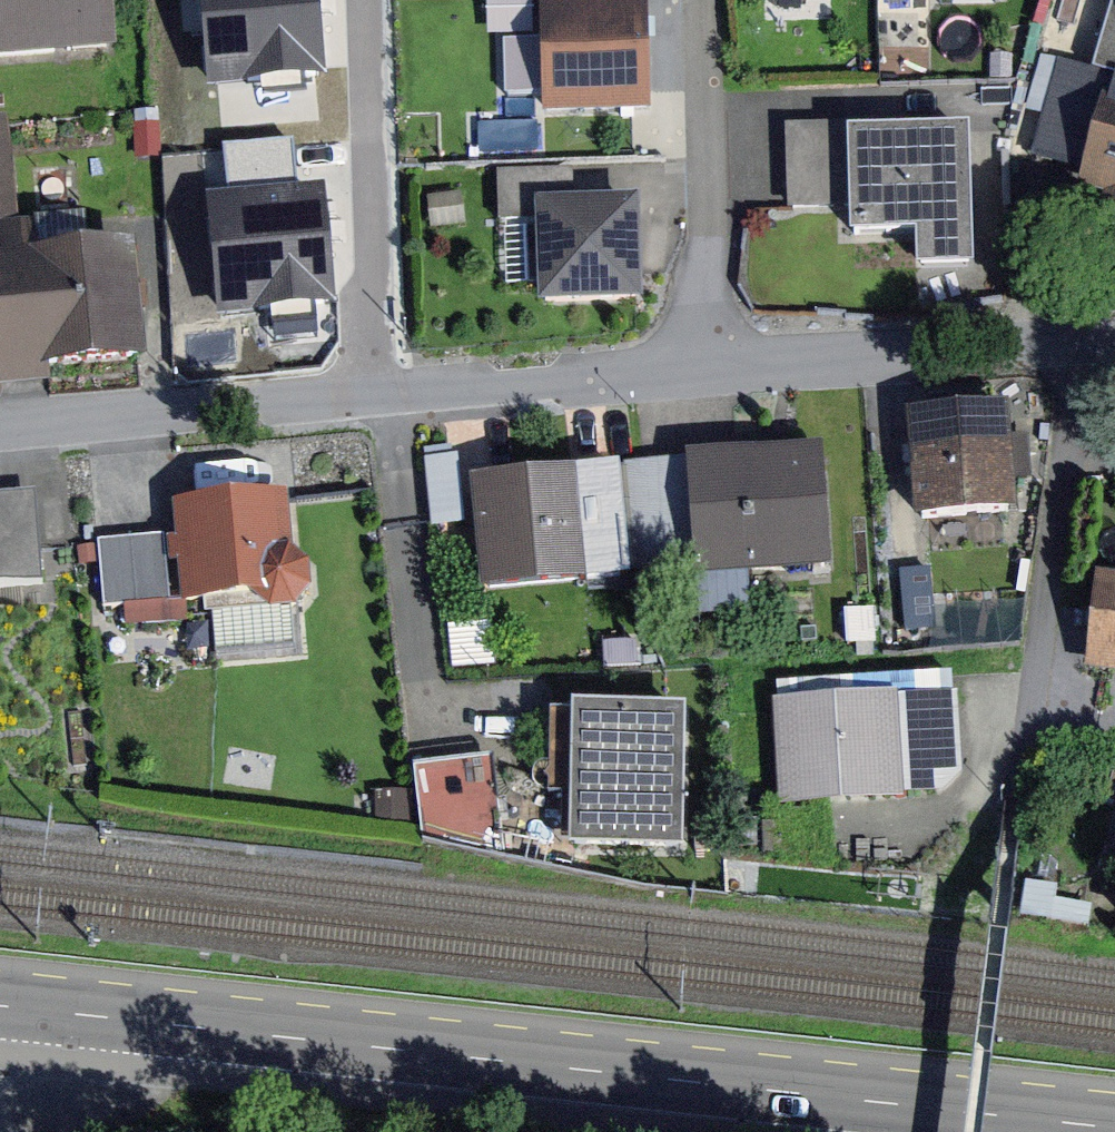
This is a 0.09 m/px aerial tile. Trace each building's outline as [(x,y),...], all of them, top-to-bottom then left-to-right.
[(121,60),(116,0),(0,0),(0,70),(121,60)] [(660,111),(658,0),(551,0),(553,113),(660,111)] [(507,7),(508,97),(544,97),(543,7),(507,7)] [(360,18),(246,31),(260,160),(374,147),(360,18)] [(1106,73),(1065,63),(1040,159),(1092,172),(1079,224),(1114,233),(1114,37),(1106,73)] [(798,206),(858,204),(856,130),(896,128),(896,121),(795,124),(798,206)] [(0,125),(0,390),(160,378),(149,237),(27,247),(17,123),(0,125)] [(896,128),(856,130),(858,204),(859,233),(925,231),(926,269),(984,268),(979,126),(896,128)] [(584,199),(583,167),(507,171),(509,221),(545,219),(544,201),(584,199)] [(549,305),(652,300),(648,197),(584,199),(544,201),(545,219),(549,305)] [(1039,427),(907,440),(917,538),(1049,525),(1039,427)] [(833,447),(479,476),(488,595),(843,566),(833,447)] [(302,488),(181,501),(192,601),(313,588),(302,488)] [(0,500),(0,585),(52,581),(46,497),(0,500)] [(1109,573),(1097,668),(1114,670),(1114,574),(1109,573)] [(909,695),(789,701),(794,803),(914,797),(909,695)] [(696,714),(584,711),(580,852),(692,855),(696,714)] [(502,756),(424,768),(432,825),(511,813),(502,756)] [(567,834),(505,823),(498,863),(560,874),(567,834)]
